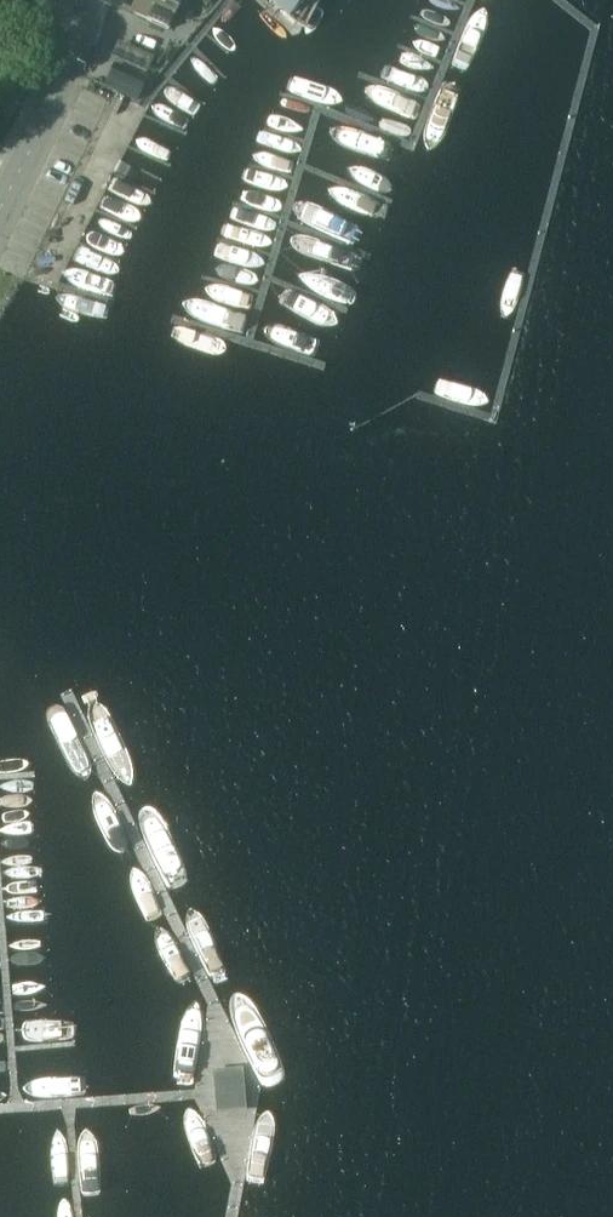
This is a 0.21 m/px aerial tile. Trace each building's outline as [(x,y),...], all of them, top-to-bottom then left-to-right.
[(137,14),(171,28),(180,7),(174,4),(176,0),(143,0),(137,14)] [(293,23),(297,26),(311,0),(267,0),(293,23)] [(120,61),(108,85),(138,100),(150,76),(120,61)]
